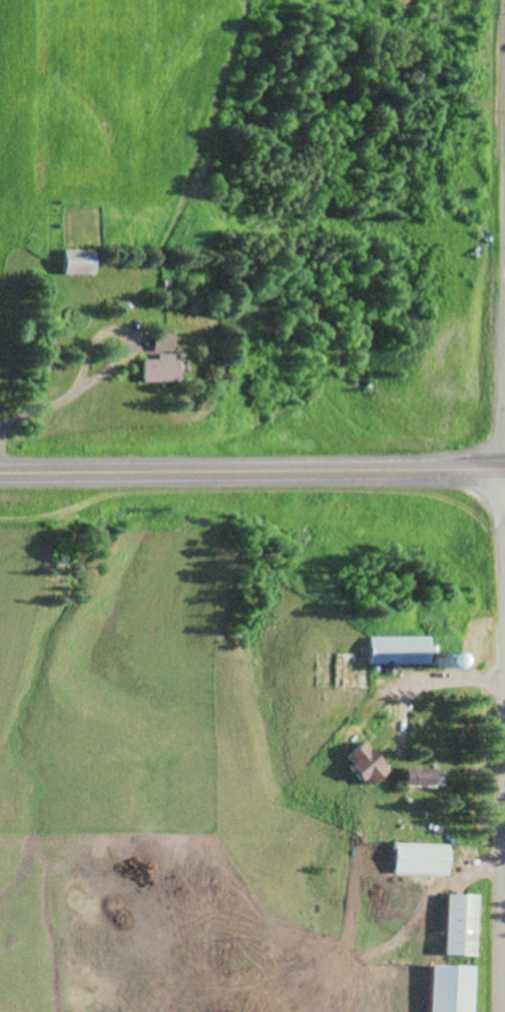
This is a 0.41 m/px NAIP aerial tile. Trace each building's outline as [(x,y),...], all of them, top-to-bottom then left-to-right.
[(87,250),(55,250),(55,275),(87,275),(87,250)] [(167,334),(146,334),(146,352),(167,352),(167,334)] [(134,382),(174,382),(174,358),(134,358),(134,382)] [(363,637),(363,665),(381,665),(381,673),(392,673),(392,666),(431,667),(431,654),(422,654),(422,637),(363,637)] [(400,789),(439,789),(439,769),(400,769),(400,789)] [(443,845),(387,845),(386,876),(442,877),(443,845)] [(437,956),(469,957),(470,896),(439,895),(437,956)] [(424,967),(423,1011),(466,1011),(467,967),(424,967)]
